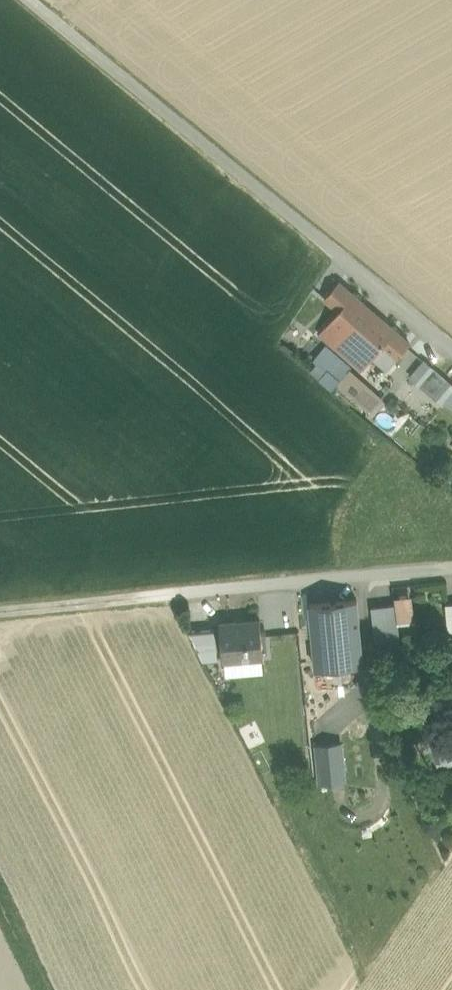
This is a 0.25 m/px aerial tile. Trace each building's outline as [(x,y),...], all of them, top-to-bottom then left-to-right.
[(325,298),(339,282),(327,272),(315,288),(325,298)] [(410,344),(339,282),(325,298),(339,310),(330,320),(319,334),(361,370),(373,357),(382,347),(396,359),(410,344)] [(339,310),(325,298),(317,308),(330,320),(339,310)] [(348,365),(326,345),(315,360),(336,379),(339,377),(355,391),(354,392),(364,400),(366,398),(374,404),(379,398),(350,372),(347,375),(343,371),(348,365)] [(387,369),(396,359),(382,347),(373,357),(387,369)] [(419,359),(406,377),(451,408),(451,381),(419,359)] [(357,600),(310,604),(316,667),(363,663),(357,600)] [(395,604),(372,606),(376,642),(399,640),(395,604)] [(289,617),(279,618),(281,639),(292,638),(289,617)] [(260,619),(220,623),(223,658),(264,656),(260,619)] [(215,628),(189,630),(203,659),(218,658),(215,628)] [(430,738),(437,762),(451,758),(451,738),(450,732),(430,738)] [(341,744),(317,746),(321,782),(344,780),(341,744)]
